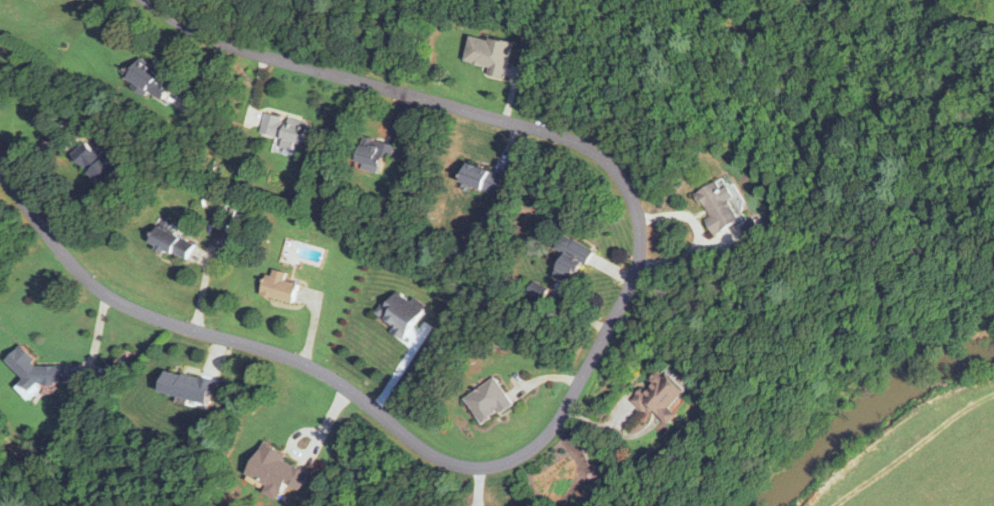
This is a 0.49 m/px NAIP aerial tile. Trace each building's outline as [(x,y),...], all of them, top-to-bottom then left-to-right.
[(514,41),(474,31),(466,59),(491,66),(489,72),(505,76),(514,41)] [(174,83),(140,58),(126,77),(160,102),(174,83)] [(295,141),(304,143),(309,121),(265,111),(260,131),(277,135),(274,147),(282,148),(282,147),(293,149),(295,141)] [(394,142),(366,135),(358,165),(386,173),(394,142)] [(74,154),(105,187),(122,171),(90,139),(74,154)] [(505,176),(471,161),(463,179),(497,195),(505,176)] [(730,188),(728,189),(722,178),(697,190),(709,217),(707,218),(714,233),(745,219),(730,188)] [(753,237),(763,229),(756,219),(745,226),(753,237)] [(186,260),(195,244),(161,223),(152,239),(186,260)] [(555,247),(565,253),(554,274),(574,285),(594,250),(564,233),(555,247)] [(263,294),(294,302),(299,282),(285,278),(287,272),(270,267),(263,294)] [(377,315),(393,325),(389,331),(404,340),(426,306),(395,287),(377,315)] [(6,360),(26,378),(17,386),(31,399),(46,383),(53,390),(63,379),(23,342),(6,360)] [(672,406),(686,390),(658,367),(634,397),(670,426),(681,413),(672,406)] [(216,380),(167,369),(163,392),(211,402),(216,380)] [(465,397),(483,425),(514,404),(495,377),(465,397)] [(288,455),(264,443),(247,476),(267,486),(264,492),(280,500),(289,482),(299,487),(307,471),(285,460),(288,455)]
